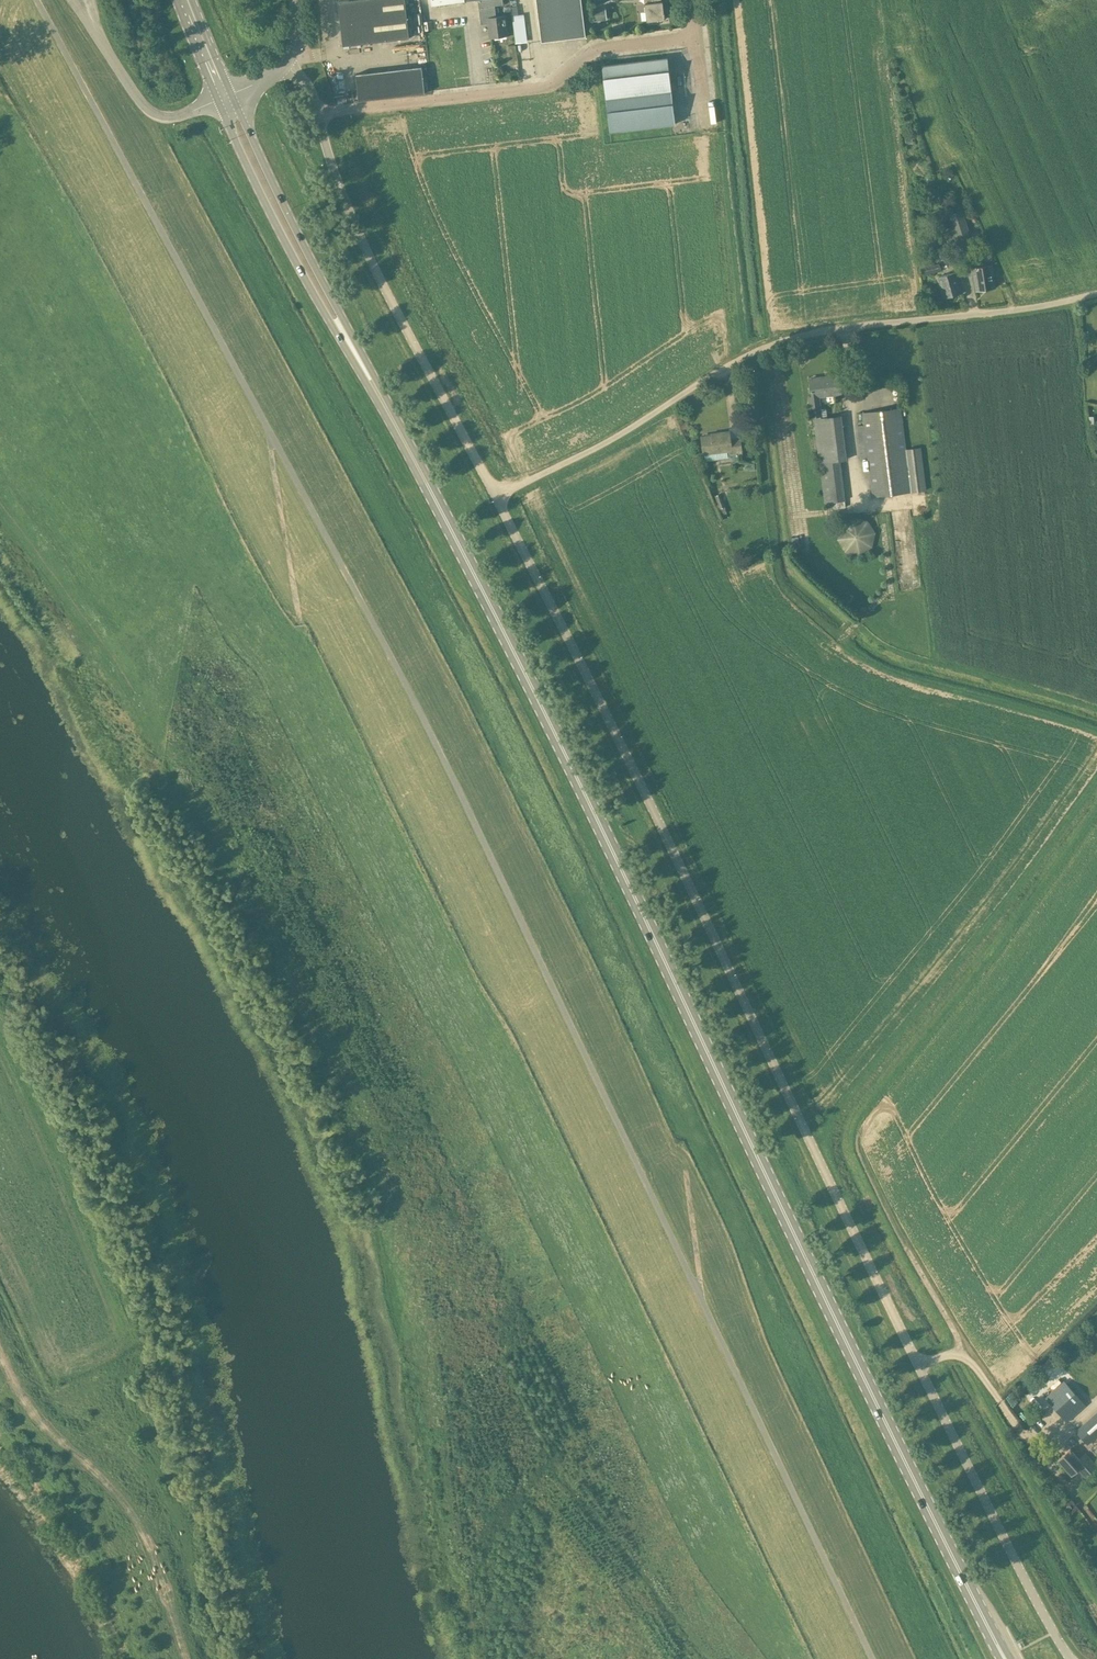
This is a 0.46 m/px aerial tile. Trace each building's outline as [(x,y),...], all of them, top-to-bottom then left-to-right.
[(410,38),(406,0),(347,0),(338,1),(344,46),(410,38)] [(482,24),(490,23),(491,37),(508,35),(505,16),(497,17),(495,6),(504,5),(503,0),(479,0),(482,24)] [(586,37),(582,0),(537,0),(542,42),(586,37)] [(645,3),(647,21),(665,19),(663,1),(662,1),(662,0),(644,0),(645,3)] [(510,4),(517,43),(529,41),(522,2),(510,4)] [(604,20),(603,8),(593,10),(595,21),(604,20)] [(621,26),(613,27),(613,34),(622,33),(621,26)] [(610,132),(676,124),(668,58),(603,66),(610,132)] [(359,101),(425,93),(422,67),(356,75),(359,101)] [(952,208),(959,205),(956,199),(949,202),(952,208)] [(962,210),(949,214),(960,248),(973,244),(962,210)] [(948,231),(948,233),(951,244),(957,242),(953,229),(948,231)] [(954,264),(961,262),(958,252),(951,254),(954,264)] [(930,259),(920,261),(924,276),(941,271),(939,262),(931,264),(930,259)] [(977,290),(995,287),(992,265),(973,268),(977,290)] [(944,297),(962,292),(956,272),(938,277),(944,297)] [(812,417),(813,417),(824,502),(845,500),(840,460),(847,459),(842,415),(822,416),(819,397),(841,394),(839,375),(810,378),(812,396),(809,396),(812,417)] [(907,449),(902,410),(902,408),(858,412),(859,420),(863,421),(864,424),(857,425),(861,458),(867,457),(873,496),(927,490),(921,447),(907,449)] [(731,439),(730,431),(717,432),(717,434),(702,436),(704,454),(730,450),(730,454),(742,452),(740,437),(731,439)] [(720,495),(714,497),(717,505),(723,503),(720,495)] [(868,518),(854,515),(842,522),(837,537),(846,550),(860,553),(873,545),(876,531),(868,518)] [(1064,1381),(1046,1397),(1067,1421),(1085,1405),(1064,1381)] [(1096,1437),(1096,1412),(1076,1431),(1087,1443),(1085,1445),(1086,1446),(1096,1437)] [(1070,1448),(1058,1460),(1072,1474),(1078,1469),(1085,1477),(1096,1466),(1085,1453),(1080,1458),(1070,1448)]
